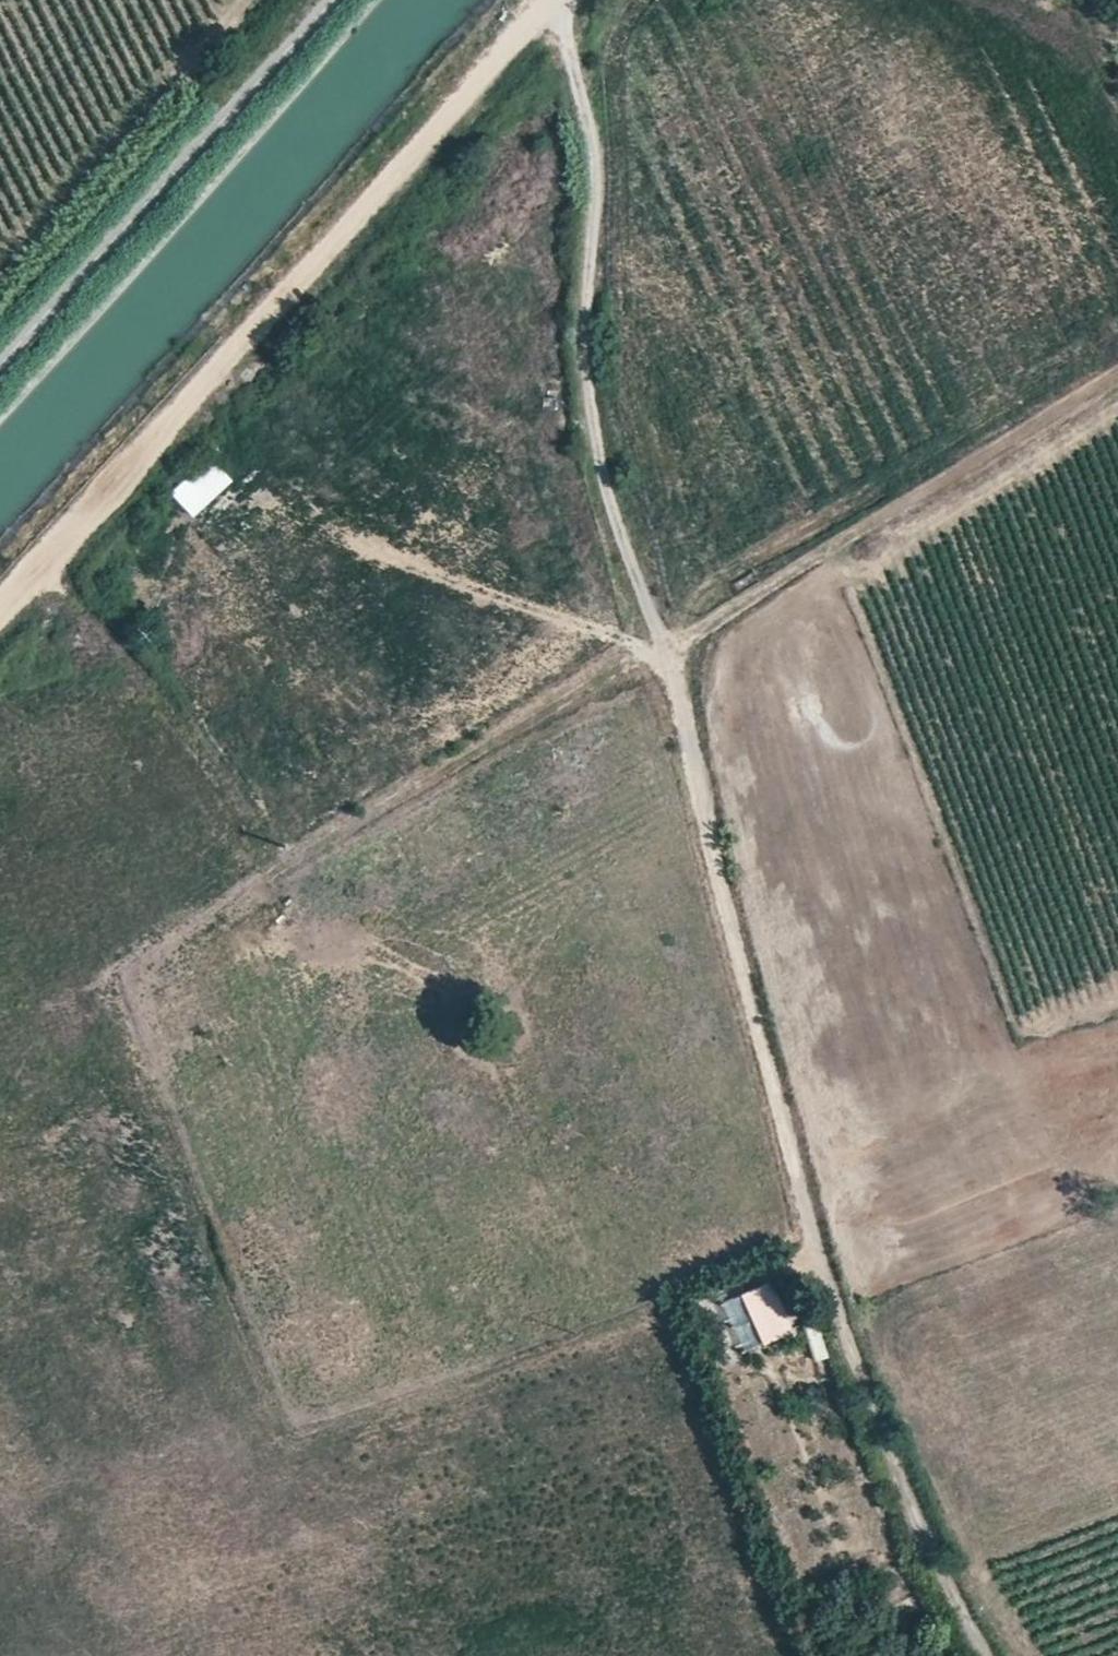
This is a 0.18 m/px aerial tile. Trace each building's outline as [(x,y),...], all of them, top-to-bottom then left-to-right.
[(193,519),(233,480),(210,456),(169,495),(193,519)] [(739,1296),(753,1330),(785,1318),(770,1283),(739,1296)]
